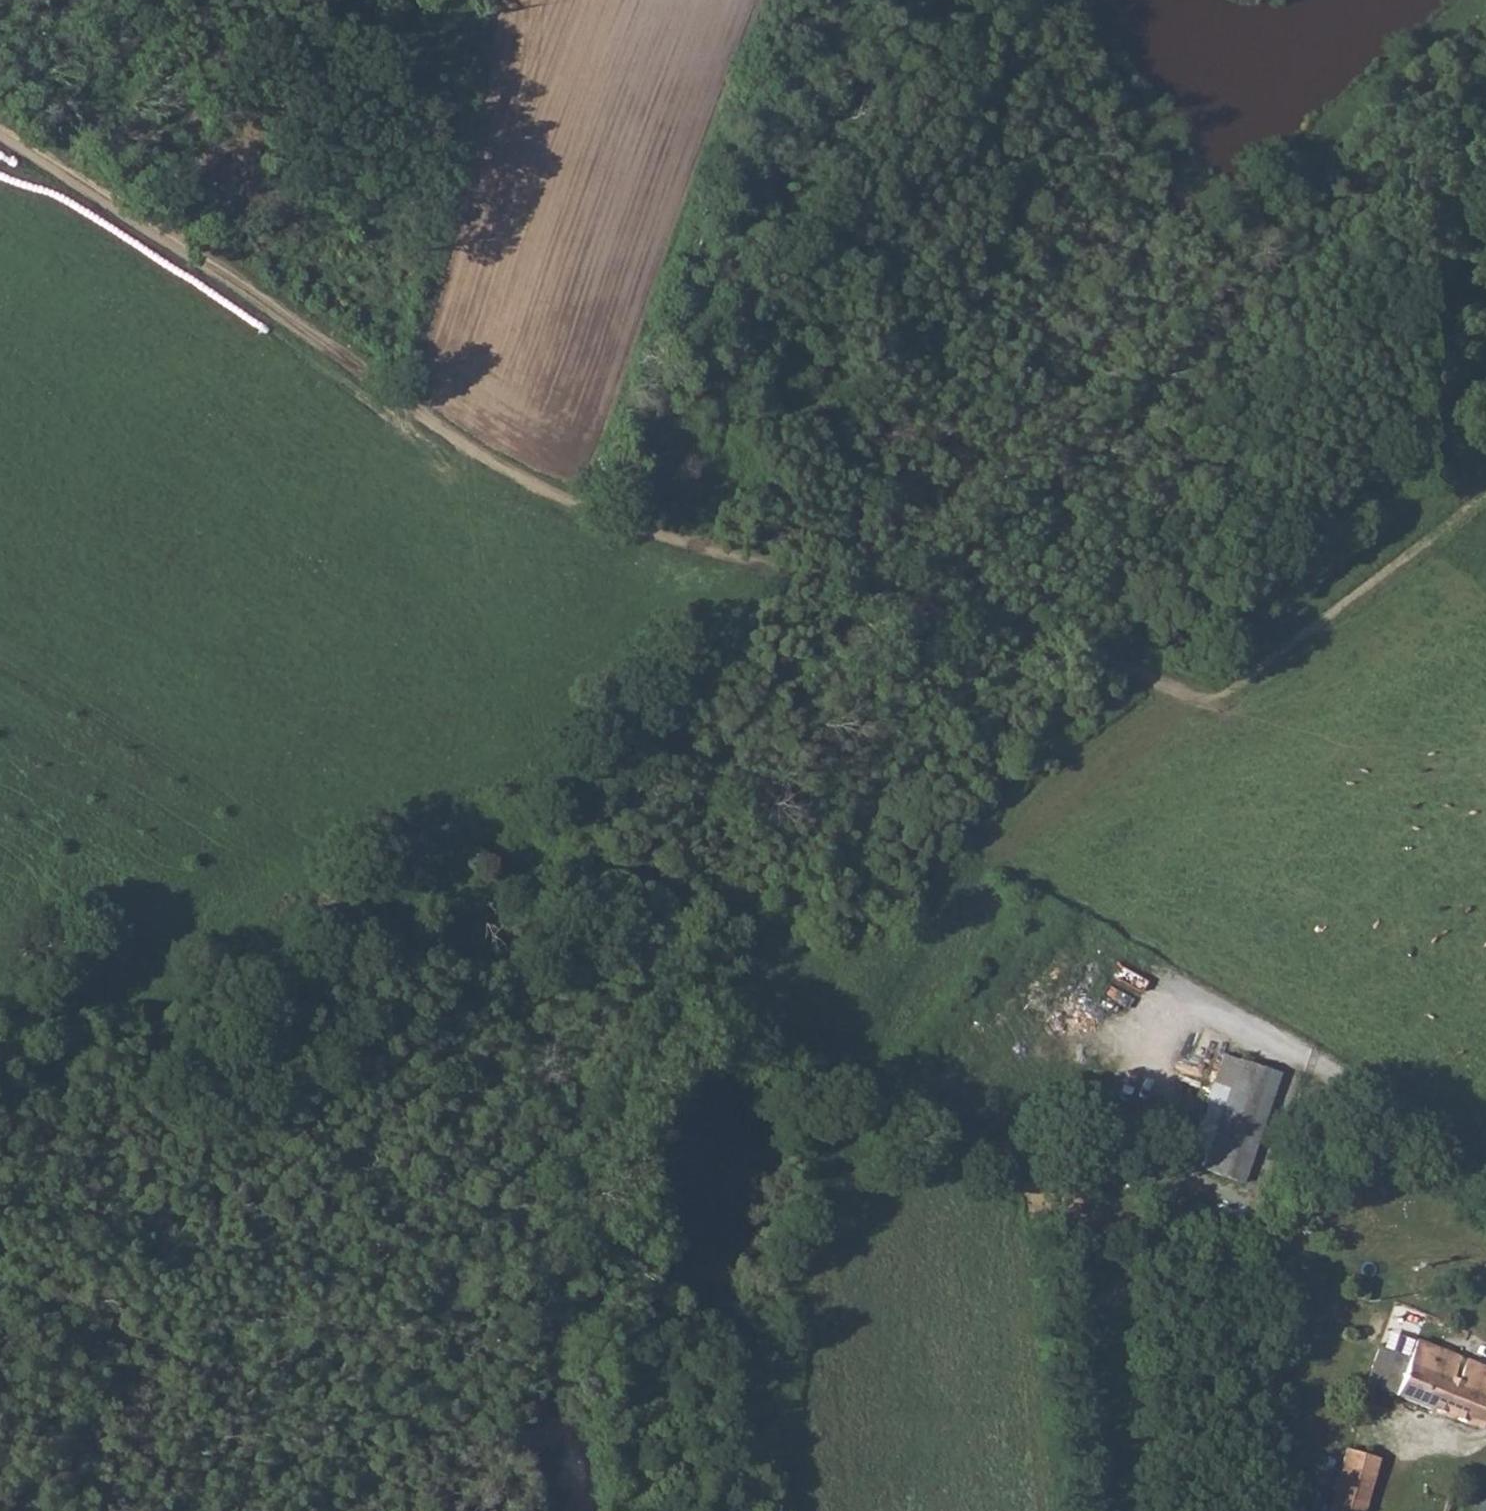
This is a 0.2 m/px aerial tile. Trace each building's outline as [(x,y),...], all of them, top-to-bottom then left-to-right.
[(1277,1073),(1233,1059),(1197,1169),(1240,1183),(1277,1073)] [(1455,1333),(1411,1318),(1403,1338),(1367,1325),(1355,1362),(1481,1406),(1485,1393),(1485,1345),(1455,1333)] [(1330,1490),(1361,1501),(1380,1435),(1347,1424),(1330,1490)]
